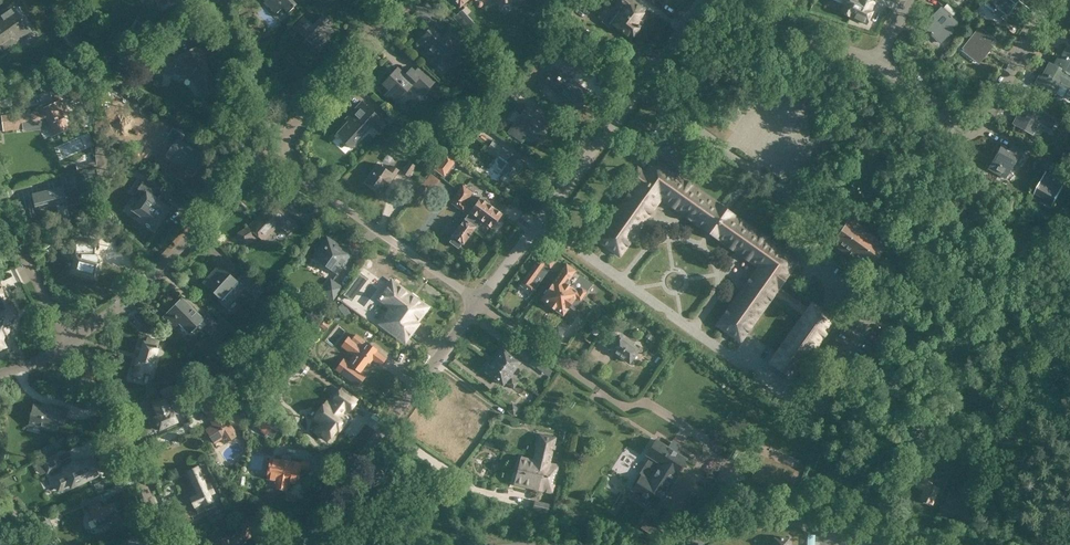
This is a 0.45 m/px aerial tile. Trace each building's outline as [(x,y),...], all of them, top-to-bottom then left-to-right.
[(167,5),(172,11),(183,3),(180,0),(173,0),(167,5)] [(265,1),(276,13),(283,7),(288,12),(297,4),(292,0),(266,0),(265,1)] [(557,3),(569,12),(577,1),(577,0),(559,0),(557,3)] [(640,26),(640,25),(639,25),(644,18),(640,15),(644,10),(631,0),(619,0),(620,1),(615,8),(640,26)] [(842,3),(844,4),(841,11),(851,16),(866,24),(872,12),(870,11),(874,3),(869,0),(844,0),(842,3)] [(992,12),(1002,20),(1018,0),(988,0),(986,3),(994,10),(992,12)] [(0,25),(0,47),(4,52),(18,43),(16,40),(30,31),(13,6),(0,15),(0,18),(3,23),(0,25)] [(614,6),(602,21),(610,27),(612,24),(631,38),(640,26),(615,8),(614,6)] [(941,6),(929,19),(933,22),(926,29),(941,43),(954,30),(952,28),(957,22),(941,6)] [(332,22),(323,15),(313,26),(310,23),(311,22),(304,16),(289,32),(294,37),(299,32),(312,44),(314,41),(321,47),(333,35),(326,29),(332,22)] [(993,46),(991,45),(995,39),(979,26),(960,50),(969,56),(971,53),(981,61),(993,46)] [(444,39),(431,27),(418,41),(434,56),(436,53),(445,61),(448,58),(453,63),(460,56),(456,52),(465,43),(452,31),(444,39)] [(557,55),(543,45),(535,55),(549,65),(557,55)] [(1053,66),(1069,75),(1069,47),(1067,45),(1060,59),(1057,58),(1053,65),(1053,66)] [(204,97),(218,90),(203,58),(204,57),(199,47),(180,56),(181,59),(160,57),(159,72),(193,74),(204,97)] [(1053,66),(1053,65),(1049,63),(1041,76),(1039,75),(1034,83),(1054,94),(1055,93),(1062,97),(1068,86),(1069,87),(1069,75),(1053,66)] [(433,76),(421,65),(418,69),(415,66),(405,77),(398,70),(385,83),(390,88),(384,95),(393,104),(400,97),(412,84),(420,90),(425,95),(438,81),(433,76)] [(560,76),(553,71),(544,83),(570,102),(566,108),(575,115),(591,93),(563,72),(560,76)] [(447,89),(443,86),(440,82),(437,86),(443,92),(447,89)] [(517,101),(524,90),(514,83),(507,93),(517,101)] [(75,94),(74,84),(51,87),(52,96),(53,96),(56,103),(41,110),(42,111),(1,116),(3,131),(24,128),(23,124),(47,122),(54,135),(68,128),(64,118),(69,115),(60,95),(75,94)] [(380,132),(387,125),(362,101),(353,111),(355,114),(337,133),(334,136),(336,138),(338,135),(351,148),(373,125),(380,132)] [(1027,103),(1019,117),(1017,115),(1012,124),(1032,134),(1039,123),(1050,129),(1056,119),(1044,113),(1027,103)] [(514,123),(508,131),(521,140),(526,132),(539,142),(551,125),(526,107),(514,123)] [(386,118),(391,123),(396,118),(391,113),(386,118)] [(464,128),(478,137),(486,126),(473,117),(464,128)] [(184,173),(200,154),(196,151),(201,144),(183,127),(172,141),(168,138),(170,136),(165,131),(162,136),(168,144),(162,152),(184,161),(178,167),(184,173)] [(493,143),(487,152),(496,159),(495,160),(496,168),(504,174),(502,178),(502,180),(507,183),(508,183),(511,179),(512,180),(523,164),(513,157),(513,158),(510,156),(510,155),(493,143)] [(1006,178),(1013,165),(1016,166),(1025,151),(1012,143),(1008,149),(1001,145),(988,168),(1006,178)] [(110,148),(97,148),(98,173),(110,174),(110,148)] [(458,161),(446,152),(434,169),(446,177),(458,161)] [(654,159),(597,239),(620,255),(661,198),(759,267),(718,325),(740,341),(774,293),(804,314),(770,362),(793,378),(807,358),(834,320),(812,304),(807,310),(777,289),(797,261),(654,159)] [(96,167),(94,161),(76,166),(78,172),(96,167)] [(410,161),(403,171),(409,176),(417,166),(410,161)] [(367,181),(384,192),(399,170),(393,166),(390,171),(379,164),(367,181)] [(1065,184),(1069,187),(1069,175),(1062,171),(1057,179),(1045,172),(1032,196),(1052,207),(1065,184)] [(94,174),(88,176),(90,185),(96,184),(94,174)] [(156,191),(143,182),(134,193),(141,199),(133,210),(157,227),(171,208),(152,196),(156,191)] [(477,225),(481,221),(492,228),(502,214),(490,205),(489,202),(484,199),(482,199),(480,198),(477,202),(470,197),(474,192),(468,187),(467,188),(463,185),(459,191),(466,196),(461,203),(471,210),(469,213),(477,217),(473,222),(477,225)] [(79,203),(75,186),(64,189),(63,189),(63,187),(46,191),(42,192),(32,195),(36,209),(66,201),(67,206),(79,203)] [(459,191),(450,203),(468,215),(452,236),(453,237),(450,242),(459,248),(462,243),(463,244),(477,225),(473,222),(477,217),(469,213),(471,210),(461,203),(466,196),(459,191)] [(276,207),(272,203),(250,227),(238,235),(243,242),(256,234),(263,240),(277,225),(288,234),(296,224),(276,206),(276,207)] [(881,239),(878,242),(847,220),(841,228),(837,225),(833,230),(838,233),(832,241),(870,268),(887,244),(881,239)] [(351,254),(329,238),(324,245),(322,244),(314,256),(338,273),(351,254)] [(96,278),(99,267),(97,266),(97,265),(96,264),(96,262),(91,261),(88,261),(88,242),(73,241),(73,257),(77,257),(73,272),(96,278)] [(543,254),(521,284),(532,293),(544,276),(547,278),(551,272),(549,270),(554,262),(543,254)] [(886,272),(895,279),(903,268),(889,258),(884,265),(886,272)] [(591,284),(575,272),(576,270),(567,263),(557,276),(551,272),(547,278),(553,282),(541,299),(563,315),(569,306),(574,309),(591,284)] [(224,274),(217,267),(210,275),(211,276),(204,284),(220,298),(218,300),(225,307),(243,287),(257,299),(265,290),(245,271),(237,280),(226,271),(224,274)] [(389,288),(381,300),(392,308),(380,324),(393,333),(397,328),(409,337),(418,323),(417,322),(428,307),(416,298),(416,300),(410,295),(411,294),(398,284),(393,291),(389,288)] [(5,346),(2,340),(4,334),(7,335),(10,325),(8,324),(10,318),(17,315),(11,303),(7,304),(5,299),(6,298),(0,285),(0,349),(5,346)] [(203,320),(182,298),(163,317),(173,327),(179,322),(189,333),(197,325),(201,330),(207,324),(216,334),(218,332),(223,336),(231,328),(220,317),(217,321),(210,313),(203,320)] [(342,303),(338,306),(345,316),(350,313),(342,303)] [(327,329),(330,325),(325,321),(322,325),(327,329)] [(141,331),(154,335),(156,327),(143,323),(141,331)] [(343,359),(336,368),(358,385),(365,375),(360,371),(370,358),(373,358),(381,364),(386,358),(376,350),(377,349),(356,334),(352,339),(349,337),(342,346),(354,355),(348,363),(343,359)] [(619,335),(609,348),(629,361),(638,348),(619,335)] [(138,355),(137,358),(133,374),(142,376),(144,371),(150,373),(158,346),(157,346),(159,341),(147,338),(146,342),(144,342),(140,355),(138,355)] [(509,374),(519,362),(503,349),(493,362),(509,374)] [(533,357),(530,362),(536,366),(539,362),(533,357)] [(307,366),(295,358),(290,365),(301,373),(307,366)] [(493,362),(486,372),(502,384),(504,381),(507,382),(512,376),(509,374),(493,362)] [(536,366),(536,367),(540,370),(544,365),(539,362),(536,366)] [(513,387),(518,381),(512,376),(507,382),(513,387)] [(187,378),(178,382),(184,395),(192,391),(187,378)] [(172,386),(172,385),(162,390),(160,391),(164,399),(151,404),(153,408),(148,410),(156,426),(158,427),(159,429),(177,421),(170,404),(179,400),(172,386)] [(356,400),(341,389),(334,399),(336,400),(332,407),(328,404),(322,413),(327,417),(317,431),(328,440),(334,431),(336,433),(347,418),(341,414),(346,407),(349,410),(356,400)] [(225,417),(214,400),(210,393),(198,401),(213,424),(206,429),(214,442),(222,437),(226,444),(239,436),(226,416),(225,417)] [(66,418),(68,410),(51,407),(51,409),(34,405),(30,425),(57,431),(60,417),(66,418)] [(276,423),(262,413),(253,425),(267,435),(276,423)] [(533,457),(538,458),(538,459),(542,459),(541,462),(549,464),(550,464),(549,464),(555,438),(539,434),(533,457)] [(676,453),(677,451),(677,448),(673,446),(670,446),(669,448),(656,440),(646,455),(652,459),(642,476),(641,475),(639,479),(637,478),(632,485),(634,486),(632,490),(656,505),(676,474),(686,459),(676,453)] [(56,455),(42,461),(47,472),(52,470),(54,476),(52,477),(58,490),(70,484),(71,486),(99,474),(97,470),(99,469),(95,460),(93,461),(91,457),(82,461),(81,459),(72,464),(73,465),(64,469),(65,471),(61,473),(59,467),(61,466),(56,455)] [(538,459),(538,458),(533,457),(533,460),(521,457),(514,484),(552,494),(559,466),(550,464),(549,464),(541,462),(542,459),(538,459)] [(947,467),(950,461),(940,457),(937,463),(947,467)] [(270,458),(267,478),(277,480),(276,488),(287,490),(288,481),(299,483),(301,469),(309,470),(310,462),(309,464),(289,461),(290,459),(283,458),(283,460),(270,458)] [(33,465),(16,473),(20,481),(26,478),(28,483),(39,477),(33,465)] [(206,484),(198,465),(187,470),(198,493),(190,497),(194,507),(195,506),(199,513),(207,510),(206,508),(215,503),(209,490),(214,488),(211,481),(206,484)] [(216,482),(223,487),(228,481),(220,476),(216,482)] [(931,485),(933,482),(921,477),(917,486),(925,490),(921,500),(931,504),(938,488),(931,485)] [(108,522),(109,524),(122,519),(114,502),(103,507),(100,501),(89,507),(98,526),(108,522)] [(0,512),(0,513),(14,526),(22,517),(7,504),(0,512)] [(48,523),(44,516),(29,523),(35,529),(48,523)] [(209,535),(213,543),(212,544),(213,544),(244,544),(257,528),(245,518),(230,537),(229,536),(219,541),(215,533),(209,535)] [(774,544),(789,544),(789,538),(774,537),(774,544)]
